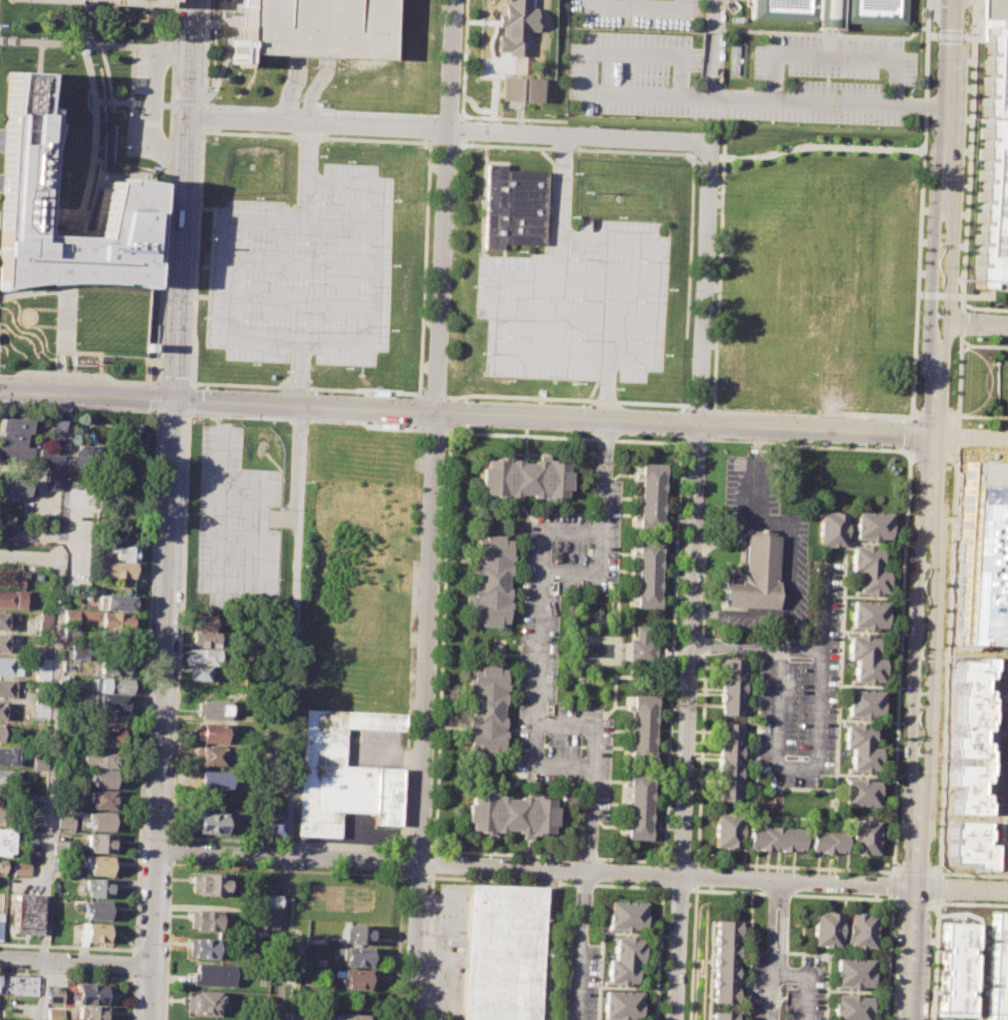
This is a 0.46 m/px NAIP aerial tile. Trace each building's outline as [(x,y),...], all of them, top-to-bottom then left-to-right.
[(391,0),(243,0),(241,43),(234,43),(233,64),(240,65),(241,55),(298,57),(329,59),(389,61),(391,0)] [(504,2),(504,0),(527,0),(526,7),(534,8),(533,30),(525,30),(524,55),(504,54),(504,52),(494,52),(495,36),(499,36),(499,28),(494,28),(495,13),(499,14),(500,2),(504,2)] [(903,25),(904,0),(748,0),(747,19),(903,25)] [(982,17),(983,0),(1007,0),(1007,18),(982,17)] [(1004,21),(1007,21),(1007,115),(1002,114),(1002,121),(1007,121),(1007,217),(1006,221),(1007,221),(1007,249),(1006,249),(1005,259),(1007,259),(1007,288),(1000,288),(1000,281),(990,281),(989,289),(975,288),(981,119),(995,119),(995,116),(981,115),(983,35),(988,35),(989,27),(1004,28),(1004,21)] [(0,270),(0,290),(36,285),(68,282),(77,281),(116,282),(151,287),(157,174),(153,174),(125,169),(124,175),(104,171),(95,231),(86,231),(87,224),(77,223),(66,223),(66,230),(57,229),(57,214),(58,164),(56,134),(54,122),(50,122),(51,108),(43,107),(44,96),(42,96),(42,84),(41,73),(40,70),(10,70),(0,270)] [(497,79),(496,100),(536,101),(536,81),(497,79)] [(483,165),(481,249),(496,249),(496,243),(539,244),(541,172),(499,171),(500,166),(483,165)] [(44,463),(0,460),(0,420),(23,422),(22,429),(18,429),(17,448),(39,449),(39,453),(70,455),(79,445),(101,446),(100,472),(60,470),(58,490),(42,489),(44,463)] [(46,420),(46,435),(62,435),(62,420),(46,420)] [(481,460),(565,463),(564,498),(479,495),(481,460)] [(965,460),(1007,461),(1007,506),(1001,512),(996,642),(958,641),(965,460)] [(640,462),(639,529),(662,529),(663,463),(640,462)] [(24,495),(25,478),(0,476),(0,493),(24,495)] [(818,514),(817,546),(840,547),(841,515),(818,514)] [(855,514),(854,540),(886,541),(887,515),(855,514)] [(743,537),(742,571),(734,579),(724,579),(724,604),(772,605),(774,537),(743,537)] [(472,538),(507,539),(505,623),(469,622),(472,538)] [(638,542),(636,608),(659,609),(661,542),(638,542)] [(112,546),(136,546),(135,562),(120,561),(120,558),(112,558),(112,546)] [(852,549),(852,572),(857,572),(856,594),(884,595),(885,570),(879,570),(880,550),(852,549)] [(98,561),(134,563),(134,579),(102,577),(102,574),(98,574),(98,561)] [(20,585),(20,567),(0,567),(0,584),(20,585)] [(24,606),(24,591),(0,590),(0,605),(24,606)] [(102,595),(130,596),(129,611),(101,610),(102,595)] [(851,603),(850,627),(883,628),(884,604),(851,603)] [(63,610),(77,610),(77,625),(63,624),(63,610)] [(7,629),(8,611),(0,611),(0,629),(7,629)] [(37,612),(53,612),(52,629),(37,629),(37,612)] [(100,612),(129,613),(128,628),(100,626),(100,612)] [(189,616),(189,630),(207,630),(208,617),(189,616)] [(633,626),(633,639),(628,639),(627,663),(653,664),(654,639),(646,639),(647,627),(633,626)] [(188,632),(188,645),(207,645),(207,633),(188,632)] [(6,652),(7,648),(13,648),(14,635),(0,635),(0,652),(6,652)] [(848,637),(847,660),(854,660),(854,684),(880,684),(881,659),(874,659),(875,638),(848,637)] [(71,645),(87,646),(86,659),(70,658),(71,645)] [(184,649),(183,664),(211,665),(212,650),(184,649)] [(957,681),(957,669),(959,669),(960,661),(982,662),(982,657),(996,658),(996,671),(993,671),(992,677),(987,676),(987,691),(992,691),(992,698),(996,698),(995,723),(992,723),(991,729),(985,729),(985,743),(990,743),(990,750),(993,750),(993,774),(989,774),(989,779),(983,779),(983,795),(988,795),(987,802),(990,802),(990,812),(956,811),(956,800),(958,800),(959,784),(953,784),(953,773),(956,774),(956,766),(979,767),(979,756),(957,755),(957,747),(955,747),(955,738),(963,739),(963,730),(961,730),(961,721),(958,721),(959,695),(961,695),(962,685),(963,685),(963,681),(957,681)] [(21,674),(21,658),(0,658),(0,674),(21,674)] [(36,658),(51,658),(50,683),(36,683),(36,658)] [(720,659),(719,717),(739,717),(741,660),(720,659)] [(97,673),(124,674),(124,662),(98,660),(97,673)] [(186,666),(186,682),(204,682),(205,666),(186,666)] [(466,667),(464,751),(499,752),(502,668),(466,667)] [(57,676),(69,677),(69,689),(57,689),(57,676)] [(98,678),(131,680),(130,693),(97,691),(98,678)] [(15,696),(16,681),(0,681),(0,696),(15,696)] [(847,691),(847,717),(879,718),(879,692),(847,691)] [(36,694),(48,694),(48,712),(36,711),(36,694)] [(98,694),(125,695),(124,710),(97,709),(98,694)] [(631,695),(629,762),(653,762),(654,695),(631,695)] [(196,701),(195,717),(219,717),(219,702),(196,701)] [(400,713),(304,708),(297,834),(334,836),(335,811),(371,813),(371,825),(395,826),(398,769),(339,766),(341,729),(399,732),(400,713)] [(117,711),(117,715),(124,715),(123,726),(98,725),(98,710),(117,711)] [(717,724),(714,801),(735,802),(738,725),(717,724)] [(195,725),(194,744),(220,744),(221,726),(195,725)] [(844,725),(844,748),(850,748),(850,771),(877,771),(877,749),(871,749),(871,725),(844,725)] [(96,727),(120,728),(119,747),(95,746),(96,727)] [(15,764),(16,748),(0,747),(0,764),(15,764)] [(81,748),(118,750),(116,768),(80,766),(81,748)] [(193,748),(193,766),(218,766),(219,749),(193,748)] [(91,768),(113,770),(112,787),(91,786),(91,768)] [(18,787),(0,786),(0,770),(18,770),(18,787)] [(195,789),(196,771),(234,772),(233,790),(195,789)] [(628,772),(625,839),(649,840),(651,772),(628,772)] [(844,780),(876,781),(875,807),(843,806),(844,780)] [(88,790),(112,791),(112,809),(90,808),(90,802),(87,801),(88,790)] [(467,796),(466,831),(550,833),(551,799),(467,796)] [(191,811),(225,813),(224,834),(190,833),(191,811)] [(72,813),(72,832),(55,831),(56,812),(72,813)] [(90,812),(111,813),(110,831),(89,830),(90,812)] [(268,812),(267,835),(282,836),(282,812),(268,812)] [(712,814),(711,848),(736,849),(737,815),(712,814)] [(953,861),(954,854),(952,854),(952,844),(955,844),(955,837),(952,837),(953,827),(955,827),(955,821),(988,823),(988,829),(992,829),(992,839),(987,839),(987,845),(997,845),(996,871),(984,870),(985,867),(976,866),(976,862),(953,861)] [(851,823),(851,854),(875,854),(876,823),(851,823)] [(6,856),(7,853),(12,853),(13,832),(8,831),(9,828),(0,828),(0,856),(6,856)] [(746,829),(800,831),(800,851),(745,849),(746,829)] [(806,852),(807,831),(843,832),(842,853),(806,852)] [(86,832),(112,834),(111,854),(88,853),(88,847),(86,846),(86,832)] [(52,842),(52,849),(66,849),(66,841),(52,842)] [(24,845),(24,858),(36,859),(36,845),(24,845)] [(85,855),(113,856),(112,876),(87,874),(87,868),(85,868),(85,855)] [(13,862),(29,863),(28,876),(12,875),(13,862)] [(190,873),(226,875),(225,896),(189,894),(190,873)] [(83,878),(110,879),(109,898),(85,897),(86,890),(83,890),(83,878)] [(458,1019),(536,1019),(540,888),(462,886),(458,1019)] [(14,894),(12,933),(40,935),(41,895),(14,894)] [(264,894),(280,895),(279,909),(264,908),(264,894)] [(86,901),(112,902),(112,919),(86,919),(86,901)] [(606,901),(606,929),(641,930),(642,902),(606,901)] [(811,910),(811,945),(838,946),(839,913),(811,910)] [(189,911),(223,912),(222,931),(188,930),(189,911)] [(262,911),(278,911),(277,929),(262,928),(262,911)] [(844,946),(872,948),(873,913),(847,913),(844,946)] [(990,913),(1007,914),(1007,1019),(985,1019),(987,987),(991,988),(992,982),(987,982),(988,942),(993,943),(993,937),(989,937),(990,913)] [(712,919),(737,921),(734,1002),(710,1002),(712,919)] [(78,922),(107,924),(106,942),(77,941),(78,922)] [(346,924),(369,925),(369,945),(342,943),(342,930),(345,930),(346,924)] [(938,1016),(939,995),(944,995),(944,989),(939,989),(939,975),(945,976),(945,968),(940,968),(940,953),(946,954),(946,946),(941,946),(942,924),(973,925),(972,949),(968,949),(968,953),(972,954),(971,991),(966,991),(966,995),(971,995),(970,1017),(938,1016)] [(613,937),(612,958),(607,958),(606,982),(633,983),(634,961),(639,961),(640,938),(613,937)] [(189,939),(217,940),(216,958),(188,957),(189,939)] [(340,947),(368,949),(368,955),(372,955),(372,967),(343,966),(343,959),(339,959),(340,947)] [(834,957),(872,959),(871,986),(834,985),(834,957)] [(195,963),(234,964),(234,985),(192,984),(192,974),(195,974),(195,963)] [(335,970),(371,971),(371,991),(343,990),(343,977),(335,977),(335,970)] [(36,995),(0,993),(0,974),(37,976),(36,995)] [(75,983),(104,985),(104,987),(110,987),(109,1004),(74,1003),(75,983)] [(47,986),(46,1002),(62,1003),(63,987),(47,986)] [(185,997),(190,997),(190,994),(195,994),(195,990),(217,992),(217,995),(222,995),(222,1005),(217,1005),(217,1016),(190,1015),(190,1010),(184,1010),(185,997)] [(603,990),(603,1018),(638,1019),(638,991),(603,990)] [(870,996),(868,1019),(833,1019),(834,995),(870,996)] [(108,1006),(107,1019),(80,1019),(76,1019),(76,1004),(108,1006)] [(64,1008),(63,1019),(47,1019),(47,1008),(64,1008)] [(306,1012),(306,1019),(290,1019),(291,1011),(306,1012)] [(733,1012),(733,1019),(709,1019),(709,1011),(733,1012)]
